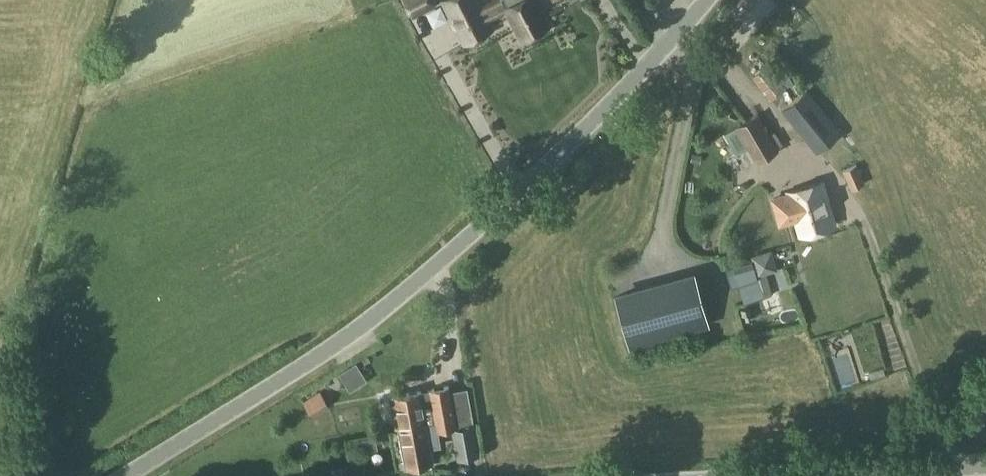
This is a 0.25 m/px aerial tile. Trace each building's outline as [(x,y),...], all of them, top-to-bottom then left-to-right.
[(413,16),(435,5),(432,0),(405,0),(413,16)] [(497,0),(495,0),(481,7),(477,0),(443,0),(465,43),(492,30),(487,20),(503,12),(497,0)] [(503,12),(506,11),(521,41),(549,26),(536,0),(497,0),(503,12)] [(566,13),(578,6),(575,0),(559,0),(566,13)] [(436,20),(423,28),(431,41),(444,34),(436,20)] [(752,88),(765,114),(783,105),(769,79),(752,88)] [(842,131),(807,89),(781,109),(817,152),(842,131)] [(756,161),(778,149),(758,113),(736,126),(756,161)] [(866,181),(859,163),(842,171),(851,189),(866,181)] [(787,192),(795,218),(799,234),(834,224),(826,197),(822,182),(787,192)] [(732,275),(741,334),(754,332),(745,273),(732,275)] [(694,276),(617,297),(630,346),(708,325),(694,276)] [(336,386),(346,405),(364,395),(353,376),(336,386)] [(433,416),(454,412),(449,384),(428,389),(429,390),(420,392),(420,391),(393,396),(400,430),(426,425),(427,430),(436,428),(433,416)] [(433,462),(427,432),(436,431),(450,428),(456,460),(480,455),(474,423),(457,427),(454,412),(433,416),(436,428),(427,430),(426,425),(400,430),(406,467),(433,462)] [(348,464),(333,467),(335,475),(350,475),(348,464)]
